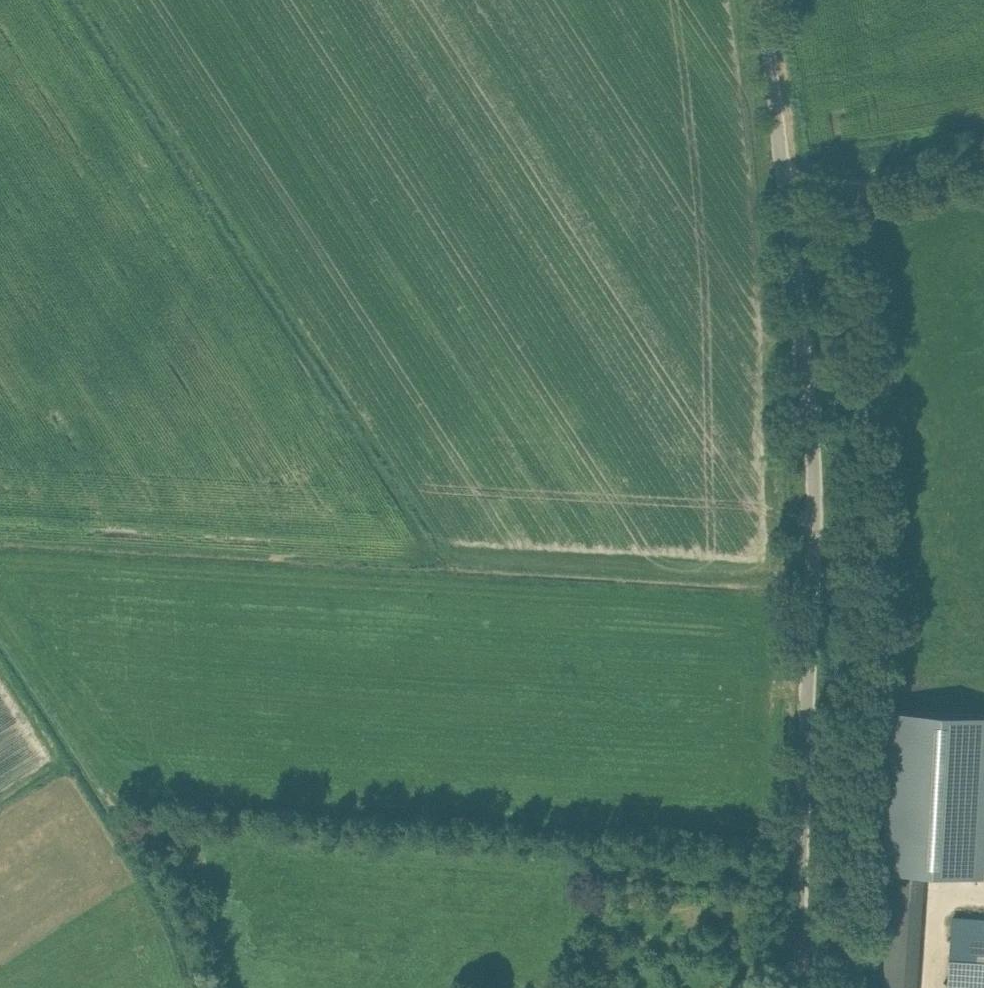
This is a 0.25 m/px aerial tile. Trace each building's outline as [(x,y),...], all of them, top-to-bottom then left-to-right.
[(983,876),(983,715),(892,709),(883,870),(983,876)] [(952,917),(948,987),(983,987),(983,919),(952,917)]
